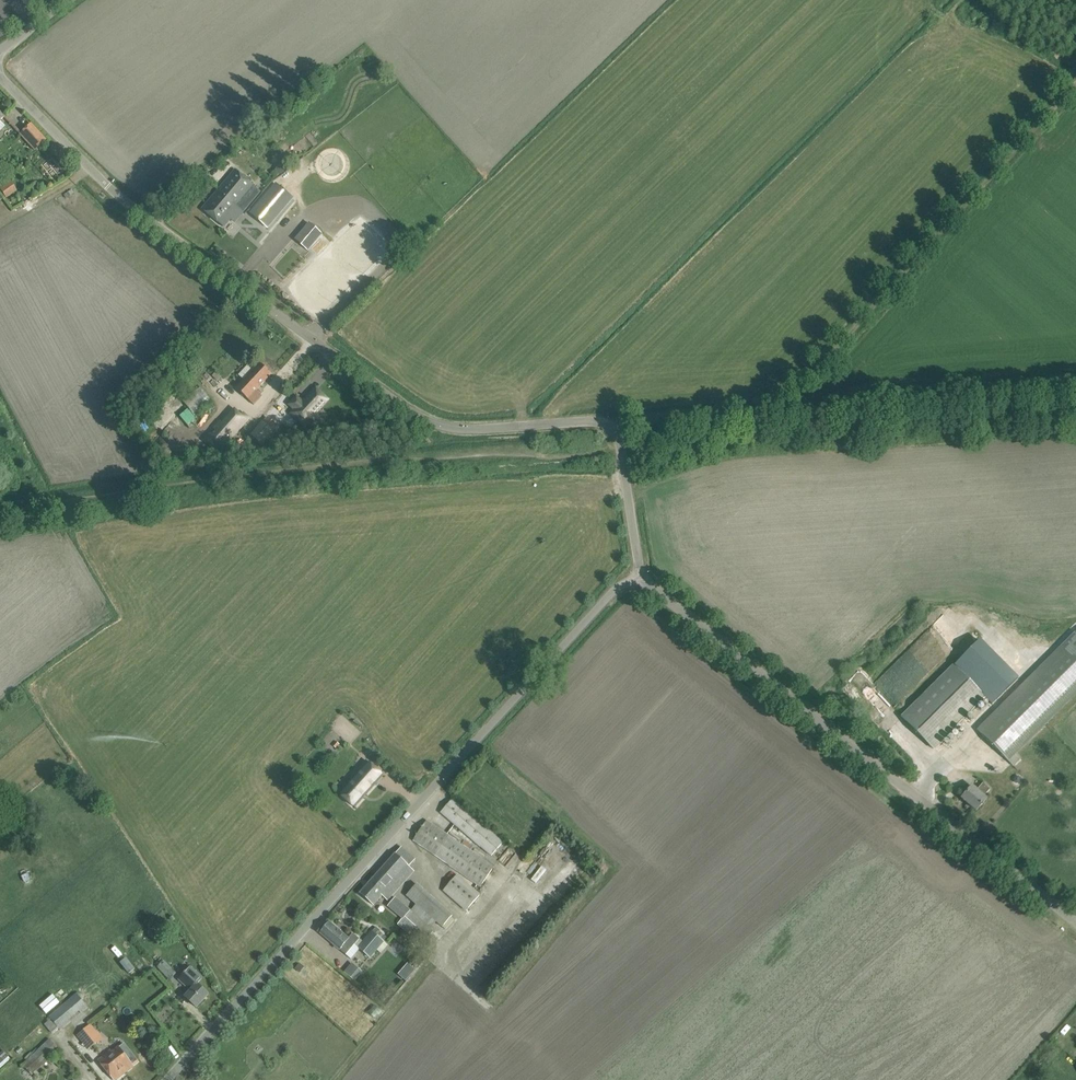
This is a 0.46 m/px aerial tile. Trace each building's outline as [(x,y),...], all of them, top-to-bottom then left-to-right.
[(45,140),(30,124),(20,134),(35,150),(45,140)] [(276,168),(281,174),(287,169),(282,163),(276,168)] [(235,170),(219,189),(243,211),(260,191),(244,177),(235,170)] [(6,183),(0,188),(0,189),(6,198),(13,193),(6,183)] [(276,183),(250,213),(268,228),(293,198),(276,183)] [(243,211),(219,189),(202,209),(225,228),(232,219),(235,221),(243,211)] [(306,251),(320,234),(305,222),(291,239),(306,251)] [(260,363),(245,380),(256,391),(272,374),(260,363)] [(245,380),(236,388),(254,404),(262,396),(256,391),(245,380)] [(183,398),(194,415),(211,403),(201,387),(183,398)] [(303,401),(292,413),(305,425),(308,422),(314,428),(322,420),(316,414),(315,412),(327,400),(326,399),(316,390),(304,403),(303,401)] [(263,422),(252,435),(262,443),(273,431),(263,422)] [(228,423),(211,441),(222,452),(236,437),(239,434),(228,423)] [(978,730),(1013,766),(1021,758),(1019,755),(1017,753),(1045,725),(1075,694),(1075,632),(978,730)] [(954,664),(902,716),(934,749),(986,697),(993,704),(1017,679),(1013,675),(980,641),(976,644),(955,666),(954,664)] [(355,807),(383,775),(368,761),(339,793),(355,807)] [(972,786),(969,789),(962,798),(976,810),(987,799),(984,796),(990,789),(983,783),(976,790),(972,786)] [(503,843),(460,807),(452,799),(441,812),(491,856),(503,843)] [(494,867),(436,827),(427,821),(413,840),(481,886),(494,867)] [(381,870),(399,887),(413,871),(409,866),(415,859),(402,847),(381,870)] [(536,884),(545,870),(538,866),(530,880),(536,884)] [(387,900),(399,887),(381,870),(360,893),(373,905),(382,895),(387,900)] [(467,910),(480,895),(457,875),(444,891),(467,910)] [(452,915),(417,884),(407,895),(442,927),(452,915)] [(393,910),(403,919),(410,911),(401,902),(393,910)] [(403,919),(399,924),(422,944),(433,931),(410,911),(403,919)] [(363,942),(360,939),(353,933),(349,938),(329,922),(320,933),(340,950),(351,959),(360,949),(370,957),(376,950),(381,954),(388,945),(372,931),(363,942)] [(169,980),(176,973),(164,960),(157,967),(169,980)] [(342,971),(353,981),(362,972),(351,962),(342,971)] [(202,978),(194,971),(190,967),(179,980),(190,990),(184,996),(196,1007),(208,994),(197,984),(202,978)] [(77,993),(69,999),(79,1011),(81,1013),(88,1007),(77,993)] [(53,995),(40,1006),(47,1014),(60,1003),(53,995)] [(51,1019),(44,1024),(52,1034),(59,1029),(60,1030),(71,1021),(59,1007),(49,1016),(51,1019)] [(90,1024),(78,1033),(89,1047),(101,1038),(90,1024)] [(59,1049),(54,1044),(49,1039),(22,1064),(32,1075),(43,1065),(47,1068),(55,1060),(52,1056),(59,1049)] [(120,1049),(114,1054),(111,1050),(99,1060),(114,1079),(116,1079),(133,1067),(133,1066),(138,1062),(130,1051),(124,1055),(120,1049)]
